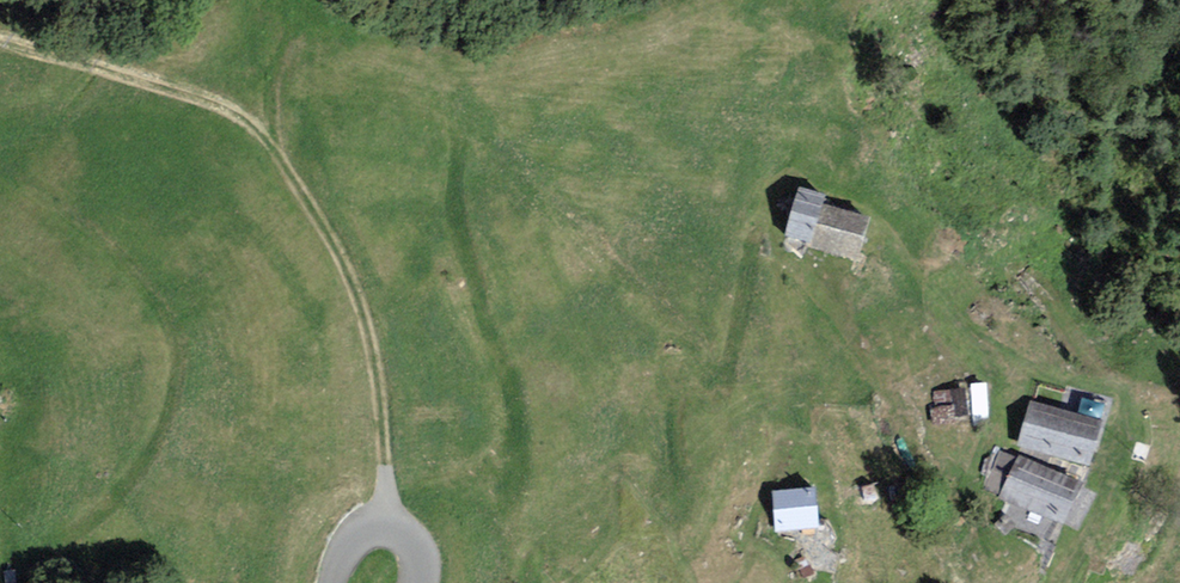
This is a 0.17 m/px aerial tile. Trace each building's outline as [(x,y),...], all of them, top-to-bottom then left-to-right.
[(800,200),(786,240),(858,266),(872,225),(800,200)] [(983,383),(923,389),(926,423),(986,418),(983,383)] [(1029,397),(1017,443),(1089,462),(1101,417),(1029,397)] [(1013,454),(997,497),(1063,520),(1078,478),(1013,454)] [(770,488),(774,532),(818,528),(815,484),(770,488)]
